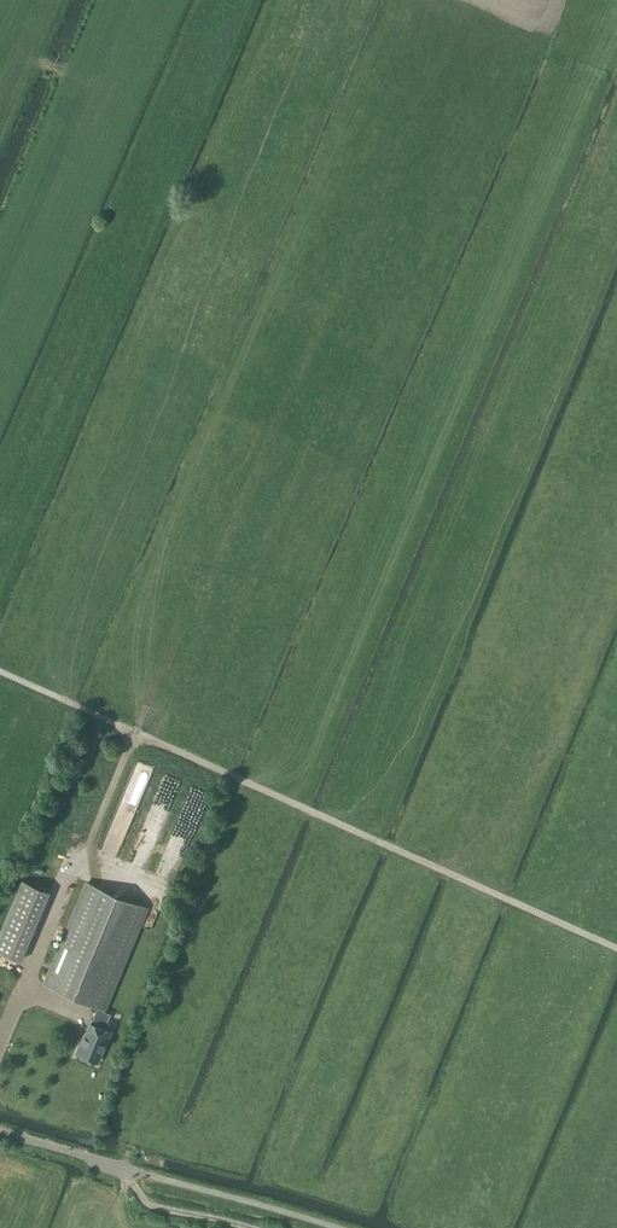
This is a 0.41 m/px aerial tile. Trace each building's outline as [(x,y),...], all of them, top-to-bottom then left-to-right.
[(22,959),(50,891),(23,880),(0,934),(0,950),(22,959)] [(87,1035),(85,1034),(77,1052),(99,1061),(112,1030),(104,1027),(110,1013),(103,1011),(104,1008),(105,1008),(148,907),(88,882),(46,983),(99,1006),(87,1035)]
